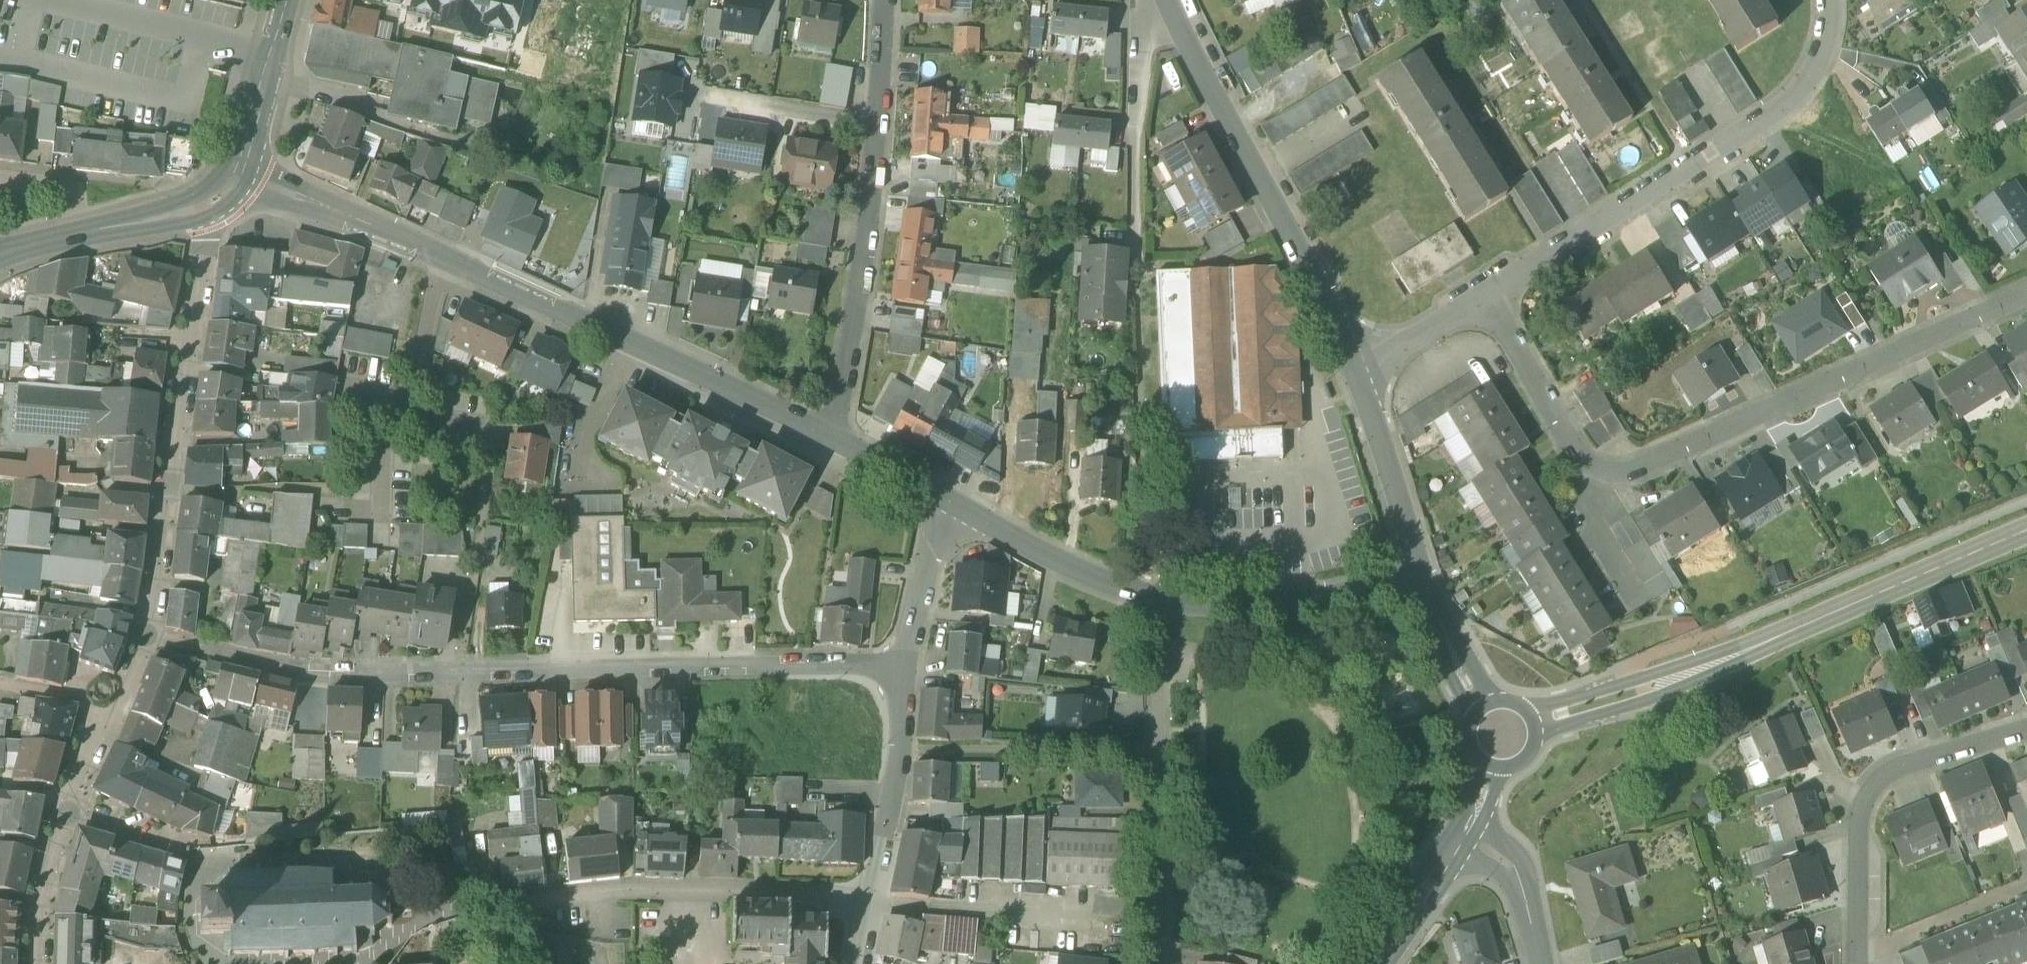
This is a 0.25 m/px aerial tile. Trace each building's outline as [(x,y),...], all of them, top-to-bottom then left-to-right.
[(344,34),(349,9),(351,0),(320,0),(318,11),(316,10),(312,27),(344,34)] [(406,10),(434,17),(431,29),(483,41),(486,29),(514,35),(519,12),(518,11),(520,0),(409,0),(406,10)] [(683,12),(685,0),(649,0),(648,6),(661,8),(681,11),(683,12)] [(754,34),(756,35),(761,0),(725,0),(723,15),(720,29),(722,29),(754,34)] [(756,35),(754,34),(752,48),(751,53),(770,56),(780,0),(761,0),(756,35)] [(918,14),(949,14),(949,10),(952,10),(952,0),(919,0),(918,14)] [(972,0),(952,0),(952,10),(949,10),(949,14),(972,15),(972,0)] [(1243,5),(1248,16),(1274,5),(1272,0),(1255,0),(1243,5)] [(1274,5),(1277,11),(1302,0),(1272,0),(1274,5)] [(1464,6),(1476,26),(1491,16),(1481,0),(1473,0),(1464,6)] [(1540,72),(1583,45),(1554,0),(1511,0),(1499,8),(1509,23),(1513,21),(1526,41),(1522,44),(1540,72)] [(1728,35),(1731,33),(1710,0),(1706,0),(1728,35)] [(1738,52),(1779,26),(1763,0),(1710,0),(1731,33),(1728,35),(1738,52)] [(1873,42),(1900,25),(1896,19),(1914,7),(1909,0),(1865,0),(1871,9),(1858,18),(1873,42)] [(1985,24),(2007,10),(2011,7),(2007,0),(1998,0),(1984,9),(1984,8),(1976,13),(1984,25),(1985,24)] [(1984,9),(1998,0),(1979,0),(1984,8),(1984,9)] [(798,43),(833,49),(840,12),(804,6),(798,43)] [(1896,19),(1900,25),(1917,13),(1914,7),(1896,19)] [(681,11),(661,8),(658,23),(678,26),(681,11)] [(379,16),(349,9),(344,34),(373,40),(378,20),(379,16)] [(1049,35),(1077,38),(1080,12),(1052,9),(1049,35)] [(2013,21),(2007,10),(1985,24),(1992,36),(1997,33),(2006,27),(2005,26),(2013,21)] [(720,43),(722,29),(720,29),(723,15),(707,12),(702,40),(716,42),(720,43)] [(1108,15),(1080,12),(1077,38),(1105,41),(1106,34),(1108,15)] [(2026,58),(2026,57),(2026,12),(2013,21),(2005,26),(2006,27),(2026,58)] [(1360,50),(1374,45),(1361,15),(1353,18),(1356,27),(1351,29),(1360,50)] [(1028,49),(1040,50),(1044,20),(1031,19),(1028,49)] [(392,24),(378,20),(373,40),(387,43),(392,24)] [(1509,23),(1522,44),(1526,41),(1513,21),(1509,23)] [(1985,24),(1984,25),(1969,34),(1979,50),(2000,37),(1997,33),(1992,36),(1985,24)] [(316,80),(369,91),(372,78),(394,83),(402,47),(387,43),(373,40),(344,34),(312,27),(304,63),(307,64),(319,66),(331,69),(328,81),(316,78),(316,80)] [(722,29),(720,43),(752,48),(754,34),(722,29)] [(950,54),(976,55),(977,31),(951,30),(950,54)] [(1300,38),(1312,57),(1322,51),(1310,31),(1300,38)] [(1119,35),(1106,34),(1105,41),(1104,56),(1108,59),(1120,60),(1120,39),(1119,35)] [(1300,38),(1290,44),(1302,64),(1312,57),(1300,38)] [(1331,54),(1335,64),(1355,54),(1348,38),(1333,44),(1336,52),(1331,54)] [(716,42),(702,40),(701,51),(714,54),(716,42)] [(1292,70),(1302,64),(1290,44),(1280,50),(1292,70)] [(1630,121),(1583,45),(1540,72),(1587,148),(1630,121)] [(387,118),(457,133),(460,119),(488,125),(497,86),(449,75),(453,58),(402,47),(394,83),(387,118)] [(1236,76),(1238,75),(1248,68),(1255,65),(1244,48),(1226,59),(1236,76)] [(1269,57),(1282,76),(1292,70),(1279,50),(1269,57)] [(1705,62),(1737,115),(1758,102),(1725,50),(1705,62)] [(641,77),(670,81),(674,56),(639,51),(634,77),(641,78),(641,77)] [(1335,64),(1340,75),(1361,65),(1356,54),(1355,54),(1335,64)] [(1120,69),(1120,60),(1108,59),(1104,56),(1102,69),(1105,69),(1120,69)] [(1454,205),(1465,222),(1505,197),(1417,56),(1376,82),(1387,99),(1390,97),(1457,203),(1454,205)] [(1269,57),(1259,63),(1271,83),(1281,76),(1269,57)] [(1261,89),(1271,83),(1259,63),(1249,69),(1261,89)] [(826,65),(824,82),(849,86),(852,69),(826,65)] [(319,66),(316,78),(328,81),(331,69),(319,66)] [(1238,75),(1251,95),(1261,89),(1248,68),(1238,75)] [(1119,82),(1120,69),(1105,69),(1105,81),(1119,82)] [(0,109),(0,123),(10,124),(12,117),(15,98),(26,99),(28,80),(4,76),(2,95),(0,109)] [(670,81),(641,77),(641,78),(634,122),(664,127),(672,128),(674,115),(678,115),(681,97),(677,96),(679,83),(670,81)] [(1260,127),(1272,148),(1356,97),(1343,77),(1260,127)] [(1658,93),(1677,124),(1691,116),(1698,112),(1679,81),(1678,80),(1658,93)] [(824,82),(822,94),(847,98),(849,86),(824,82)] [(1936,117),(1941,124),(1951,118),(1945,109),(1930,84),(1920,90),(1937,117),(1936,117)] [(1994,137),(2013,125),(2026,116),(2026,89),(1982,118),(1994,137)] [(1901,101),(1892,107),(1909,134),(1936,117),(1937,117),(1920,90),(1911,96),(1909,93),(1906,91),(1902,92),(1900,95),(1900,98),(1901,101)] [(1868,99),(1882,113),(1892,107),(1878,93),(1877,91),(1867,98),(1868,99)] [(915,92),(912,126),(943,128),(943,118),(945,94),(915,92)] [(846,110),(847,98),(822,94),(820,106),(846,110)] [(1387,99),(1454,205),(1457,203),(1390,97),(1387,99)] [(23,125),(26,99),(15,98),(12,117),(10,124),(23,125)] [(1023,129),(1053,132),(1055,120),(1056,108),(1024,105),(1023,129)] [(39,141),(53,143),(55,129),(57,107),(43,106),(39,141)] [(1898,141),(1909,134),(1892,107),(1882,113),(1880,114),(1880,112),(1877,110),(1874,109),(1872,111),(1870,113),(1870,117),(1872,119),(1867,123),(1884,150),(1898,141)] [(328,108),(318,139),(354,152),(362,132),(366,122),(328,108)] [(1677,124),(1683,133),(1696,125),(1691,116),(1677,124)] [(1936,117),(1909,134),(1919,150),(1946,133),(1941,124),(1936,117)] [(943,128),(967,130),(968,120),(943,118),(943,128)] [(990,121),(989,131),(1013,133),(1013,121),(990,119),(990,121)] [(990,121),(968,120),(967,130),(989,131),(990,121)] [(1052,146),(1080,149),(1082,123),(1055,120),(1053,132),(1052,146)] [(1690,144),(1710,132),(1710,131),(1705,122),(1704,120),(1696,125),(1683,133),(1690,144)] [(664,127),(634,122),(632,136),(661,141),(664,127)] [(10,124),(0,123),(0,160),(20,163),(25,126),(23,125),(10,124)] [(711,169),(731,172),(732,165),(761,170),(767,131),(717,123),(716,131),(713,149),(710,169),(711,169)] [(1110,126),(1082,123),(1080,149),(1091,151),(1107,152),(1108,148),(1110,126)] [(1156,136),(1163,149),(1188,135),(1181,123),(1156,136)] [(382,139),(401,145),(404,135),(372,124),(368,134),(382,139)] [(942,138),(943,128),(912,126),(909,160),(940,162),(940,160),(942,138)] [(695,146),(713,149),(716,131),(698,128),(695,146)] [(965,140),(967,140),(967,130),(943,128),(942,138),(965,140)] [(71,130),(55,129),(53,143),(52,155),(69,156),(71,130)] [(989,131),(967,130),(967,140),(988,142),(989,131)] [(368,134),(362,132),(354,152),(359,154),(374,160),(382,139),(368,134)] [(1288,176),(1300,197),(1373,152),(1361,132),(1288,176)] [(122,135),(121,148),(119,175),(157,178),(161,175),(162,173),(186,177),(193,168),(196,143),(195,143),(160,138),(155,137),(122,135)] [(404,135),(401,145),(415,151),(420,140),(404,135)] [(963,162),(965,140),(942,138),(940,160),(963,162)] [(1161,160),(1174,183),(1215,161),(1203,138),(1161,160)] [(359,154),(354,152),(318,139),(317,139),(307,168),(349,183),(359,154)] [(827,192),(828,193),(836,146),(835,146),(834,149),(791,142),(792,139),(790,139),(783,185),(784,185),(784,182),(827,189),(827,192)] [(835,146),(792,139),(791,142),(834,149),(835,146)] [(405,174),(418,180),(432,186),(448,149),(420,140),(415,151),(405,174)] [(1908,157),(1898,141),(1884,150),(1894,167),(1908,157)] [(72,172),(119,175),(121,148),(74,143),(72,172)] [(1556,156),(1589,208),(1607,196),(1575,144),(1556,156)] [(691,172),(711,175),(711,169),(710,169),(713,149),(695,146),(691,172)] [(1080,149),(1052,146),(1050,166),(1077,169),(1080,149)] [(1105,172),(1117,173),(1119,149),(1108,148),(1107,152),(1106,164),(1105,172)] [(1106,164),(1107,152),(1091,151),(1090,162),(1106,164)] [(935,184),(948,186),(950,170),(939,169),(940,162),(909,160),(910,166),(937,168),(935,184)] [(1174,183),(1187,208),(1228,185),(1215,161),(1174,183)] [(370,190),(405,204),(412,190),(418,180),(405,174),(382,164),(370,190)] [(624,187),(627,169),(604,165),(602,183),(624,187)] [(908,182),(935,184),(937,168),(910,166),(908,182)] [(1786,166),(1763,181),(1786,218),(1809,204),(1786,166)] [(624,187),(635,188),(637,170),(627,169),(624,187)] [(1509,185),(1542,238),(1562,225),(1530,172),(1509,185)] [(438,189),(432,186),(418,180),(412,190),(432,199),(438,189)] [(1745,202),(1764,232),(1786,218),(1763,181),(1741,195),(1745,202)] [(784,182),(784,185),(827,192),(827,189),(784,182)] [(935,184),(908,182),(908,197),(935,200),(935,184)] [(1228,185),(1187,208),(1200,230),(1241,208),(1228,185)] [(2008,254),(2026,242),(2026,203),(2016,185),(1985,206),(1994,220),(1989,224),(2008,254)] [(640,188),(622,189),(622,198),(640,197),(640,188)] [(425,212),(439,218),(449,194),(438,189),(432,199),(425,212)] [(432,199),(412,190),(405,204),(425,212),(432,199)] [(484,236),(527,254),(540,224),(526,218),(533,202),(503,190),(484,236)] [(475,205),(449,194),(439,218),(463,228),(475,205)] [(908,197),(906,212),(931,216),(942,218),(944,201),(935,200),(908,197)] [(612,198),(607,235),(648,242),(648,240),(653,205),(612,198)] [(1692,235),(1708,262),(1734,246),(1751,235),(1734,209),(1730,202),(1687,228),(1688,229),(1692,235)] [(1764,232),(1745,202),(1734,209),(1751,235),(1753,239),(1764,232)] [(1815,214),(1809,204),(1786,218),(1793,229),(1815,214)] [(807,209),(804,232),(830,236),(833,213),(807,209)] [(929,231),(931,216),(906,212),(903,228),(929,231)] [(1655,230),(1681,272),(1697,262),(1683,240),(1692,235),(1688,229),(1684,231),(1675,217),(1665,224),(1655,230)] [(1203,237),(1209,248),(1237,232),(1232,222),(1203,237)] [(1886,240),(1893,251),(1913,238),(1907,228),(1901,223),(1890,224),(1885,232),(1886,240)] [(1391,264),(1410,295),(1472,256),(1452,226),(1391,264)] [(903,233),(929,237),(929,231),(903,228),(903,233)] [(828,249),(830,236),(804,232),(800,232),(798,244),(825,248),(828,249)] [(1243,244),(1237,232),(1209,248),(1215,259),(1243,244)] [(290,256),(304,260),(310,236),(296,233),(290,256)] [(898,267),(928,271),(929,261),(930,251),(932,237),(929,237),(903,233),(902,233),(898,267)] [(640,292),(648,242),(607,235),(604,251),(610,252),(607,276),(605,287),(640,292)] [(1700,266),(1708,262),(1692,235),(1683,240),(1697,262),(1700,266)] [(304,260),(324,265),(330,242),(310,236),(304,260)] [(1882,286),(1896,308),(1940,281),(1941,280),(1931,265),(1925,255),(1926,250),(1920,239),(1913,238),(1893,251),(1891,256),(1874,267),(1885,285),(1882,286)] [(648,242),(640,292),(648,293),(650,281),(659,282),(665,242),(648,240),(648,242)] [(363,251),(330,242),(324,265),(332,267),(327,285),(353,287),(363,251)] [(823,263),(825,248),(798,244),(796,258),(823,263)] [(1734,246),(1708,262),(1715,272),(1740,256),(1734,246)] [(1956,249),(1946,255),(1965,286),(1962,288),(1964,292),(1967,295),(1970,296),(1975,295),(1982,291),(1956,249)] [(220,255),(218,277),(270,279),(271,271),(273,254),(248,253),(248,252),(226,250),(223,250),(222,250),(221,254),(220,254),(220,255)] [(600,275),(607,276),(610,252),(604,251),(600,275)] [(930,251),(929,261),(953,264),(954,254),(930,251)] [(1649,253),(1597,285),(1619,320),(1623,326),(1644,312),(1640,306),(1654,297),(1658,303),(1674,293),(1649,253)] [(271,271),(280,272),(282,254),(273,254),(271,271)] [(1097,319),(1119,321),(1120,296),(1121,278),(1122,278),(1123,257),(1086,255),(1083,311),(1097,312),(1097,319)] [(1949,296),(1962,288),(1965,286),(1946,255),(1931,265),(1941,280),(1940,281),(1949,296)] [(89,259),(80,260),(75,290),(86,293),(104,297),(106,289),(85,285),(89,259)] [(39,270),(37,280),(35,296),(48,299),(73,303),(75,290),(80,260),(39,270)] [(142,307),(150,309),(173,314),(181,274),(124,261),(119,277),(114,299),(113,301),(115,301),(142,307)] [(702,261),(699,281),(698,285),(739,292),(740,287),(742,271),(743,268),(702,261)] [(954,264),(953,264),(929,261),(928,271),(952,274),(954,264)] [(1784,261),(1773,268),(1782,283),(1793,276),(1784,261)] [(954,264),(952,274),(1015,282),(1016,273),(954,264)] [(757,267),(756,273),(751,301),(769,304),(775,271),(757,267)] [(926,281),(928,271),(898,267),(897,267),(893,301),(923,305),(924,301),(926,290),(942,292),(944,283),(926,281)] [(1161,434),(1163,464),(1282,459),(1281,431),(1279,394),(1274,268),(1155,274),(1163,434),(1161,434)] [(1295,327),(1295,322),(1295,311),(1274,268),(1279,394),(1297,394),(1297,400),(1298,400),(1295,327)] [(740,300),(751,301),(756,273),(742,271),(740,287),(742,287),(740,300)] [(783,309),(811,314),(817,281),(793,276),(793,274),(775,271),(769,304),(769,306),(771,307),(772,304),(784,306),(783,309)] [(951,284),(952,274),(928,271),(926,281),(944,283),(951,284)] [(1015,282),(952,274),(951,284),(1015,292),(1015,282)] [(104,297),(114,299),(119,277),(110,275),(106,289),(104,297)] [(281,302),(282,296),(284,281),(270,279),(218,277),(216,303),(214,324),(254,328),(265,330),(268,301),(281,302)] [(27,295),(35,296),(37,280),(29,279),(27,295)] [(327,285),(284,281),(282,296),(290,297),(289,303),(349,309),(353,287),(327,285)] [(646,304),(669,308),(673,284),(659,282),(650,281),(648,293),(646,304)] [(714,328),(734,331),(736,321),(740,300),(742,287),(740,287),(739,292),(698,285),(699,281),(697,281),(690,324),(693,325),(693,321),(714,324),(714,328)] [(1583,342),(1619,320),(1597,285),(1561,308),(1583,342)] [(1710,287),(1697,295),(1700,300),(1701,299),(1705,305),(1704,306),(1713,320),(1726,312),(1710,287)] [(82,312),(86,293),(75,290),(73,303),(82,312)] [(926,290),(924,301),(923,305),(941,307),(942,292),(926,290)] [(82,312),(83,312),(111,318),(115,301),(113,301),(114,299),(104,297),(86,293),(82,312)] [(1847,293),(1837,300),(1856,331),(1866,325),(1847,293)] [(1794,326),(1780,334),(1799,363),(1846,333),(1821,294),(1788,316),(1794,326)] [(23,319),(45,321),(48,299),(35,296),(27,295),(23,319)] [(1676,308),(1692,333),(1712,321),(1713,320),(1704,306),(1705,305),(1701,299),(1700,300),(1697,295),(1676,308)] [(751,301),(740,300),(736,321),(748,323),(751,301)] [(1012,354),(1037,355),(1039,334),(1044,335),(1046,302),(1015,300),(1012,354)] [(286,332),(289,303),(281,302),(268,301),(265,330),(286,332)] [(448,343),(473,355),(492,314),(490,314),(490,315),(479,311),(480,309),(465,302),(455,325),(447,343),(448,343)] [(22,319),(23,307),(0,305),(0,318),(14,319),(22,319)] [(150,309),(142,307),(137,328),(145,329),(150,309)] [(893,307),(890,333),(919,338),(921,322),(914,322),(916,310),(893,307)] [(169,331),(173,314),(150,309),(145,329),(169,331)] [(914,322),(921,322),(922,323),(924,311),(916,310),(914,322)] [(1083,319),(1097,319),(1097,312),(1083,311),(1083,319)] [(109,326),(111,318),(83,312),(81,324),(109,326)] [(493,315),(492,314),(473,355),(499,366),(500,366),(508,348),(518,326),(503,319),(502,321),(492,316),(493,315)] [(1774,324),(1780,334),(1794,326),(1788,316),(1774,324)] [(435,341),(446,346),(448,343),(447,343),(455,325),(440,318),(435,341)] [(41,346),(43,346),(44,329),(45,321),(23,319),(22,319),(14,319),(13,331),(13,345),(23,345),(41,346)] [(204,364),(242,370),(244,353),(250,354),(254,328),(214,324),(210,324),(210,323),(204,365),(204,364)] [(346,326),(320,323),(319,336),(329,337),(344,339),(346,328),(346,326)] [(350,352),(388,359),(393,337),(346,328),(344,339),(342,351),(350,352)] [(43,364),(52,364),(54,330),(44,329),(43,346),(41,346),(40,363),(43,364)] [(13,345),(13,331),(0,330),(0,344),(7,344),(13,345)] [(90,332),(54,330),(52,364),(56,365),(83,366),(87,367),(90,332)] [(920,338),(919,338),(890,333),(886,351),(917,356),(920,338)] [(2026,373),(2026,333),(2009,344),(2019,360),(2026,373)] [(344,339),(329,337),(326,355),(329,359),(340,359),(342,351),(344,339)] [(552,392),(554,392),(563,372),(572,353),(560,348),(560,345),(553,341),(550,343),(539,338),(529,358),(521,377),(522,378),(539,386),(541,381),(554,387),(552,392)] [(448,343),(446,346),(442,356),(468,367),(473,355),(448,343)] [(13,345),(7,344),(6,369),(22,369),(23,345),(13,345)] [(1739,353),(1753,376),(1764,369),(1750,346),(1739,353)] [(497,370),(509,375),(519,353),(508,348),(500,366),(499,366),(497,370)] [(133,366),(131,381),(129,394),(159,398),(160,398),(166,355),(136,350),(133,366)] [(1699,404),(1700,406),(1738,381),(1737,380),(1733,382),(1726,370),(1729,368),(1718,351),(1678,378),(1689,394),(1691,393),(1699,388),(1706,399),(1699,404)] [(529,358),(519,353),(509,375),(506,382),(517,388),(522,378),(521,377),(529,358)] [(1011,377),(1036,379),(1037,355),(1012,354),(1011,377)] [(1947,397),(1962,420),(1964,419),(1962,416),(1994,395),(1991,389),(2002,383),(2004,381),(1988,355),(1985,356),(1986,358),(1957,377),(1955,375),(1942,383),(1939,384),(1947,397)] [(937,389),(943,377),(940,376),(945,366),(941,364),(928,357),(911,388),(917,391),(931,399),(937,389)] [(290,374),(308,376),(309,362),(287,360),(285,374),(290,374)] [(2026,396),(2026,373),(2019,360),(2009,367),(2026,396)] [(943,377),(953,383),(954,362),(942,361),(941,364),(945,366),(940,376),(943,377)] [(308,376),(336,379),(338,368),(332,367),(332,365),(309,362),(308,376)] [(111,368),(110,372),(124,373),(125,365),(111,363),(111,368)] [(40,387),(53,388),(56,365),(52,364),(43,364),(40,387)] [(53,388),(82,390),(82,379),(83,366),(56,365),(53,388)] [(133,366),(125,365),(124,373),(123,379),(131,381),(133,366)] [(87,367),(83,366),(82,379),(103,380),(106,380),(110,375),(110,372),(111,368),(87,367)] [(1737,380),(1729,368),(1726,370),(1733,382),(1737,380)] [(1933,368),(1920,376),(1937,403),(1947,397),(1939,384),(1942,383),(1933,368)] [(102,392),(121,394),(123,379),(124,373),(110,372),(110,375),(106,380),(103,380),(102,392)] [(290,374),(285,374),(269,372),(269,388),(289,389),(290,374)] [(549,399),(565,405),(568,397),(574,383),(575,378),(563,372),(554,392),(552,392),(549,399)] [(300,405),(331,405),(336,379),(308,376),(290,374),(289,389),(269,388),(258,387),(258,404),(262,404),(267,404),(300,405)] [(1470,374),(1460,380),(1471,398),(1482,392),(1470,374)] [(1927,410),(1937,403),(1920,376),(1910,383),(1927,410)] [(202,377),(198,404),(235,404),(237,404),(237,383),(202,377)] [(943,377),(937,389),(942,392),(950,396),(953,390),(953,383),(943,377)] [(103,380),(82,379),(82,390),(102,392),(103,380)] [(121,394),(129,394),(131,381),(123,379),(121,394)] [(1461,405),(1471,398),(1460,380),(1450,386),(1461,405)] [(1625,432),(1612,411),(1600,391),(1593,380),(1573,393),(1579,404),(1592,424),(1599,420),(1612,440),(1625,432)] [(539,386),(552,392),(554,387),(541,381),(539,386)] [(568,397),(587,406),(594,391),(574,383),(568,397)] [(924,445),(938,418),(929,414),(936,402),(931,399),(917,391),(915,395),(893,383),(884,400),(894,405),(884,424),(924,445)] [(954,410),(955,411),(966,389),(953,383),(953,390),(950,396),(959,401),(954,410)] [(1869,408),(1895,448),(1896,447),(1893,443),(1931,420),(1934,424),(1935,423),(1927,410),(1910,383),(1909,383),(1909,385),(1892,395),(1893,397),(1872,410),(1871,407),(1869,408)] [(59,437),(15,434),(18,385),(5,384),(4,398),(0,446),(0,447),(28,450),(58,452),(59,437)] [(40,387),(18,385),(15,434),(59,437),(113,441),(115,441),(115,440),(154,444),(159,398),(129,394),(121,394),(102,392),(82,390),(53,388),(40,387)] [(1451,411),(1461,405),(1450,386),(1440,393),(1451,411)] [(1446,414),(1459,434),(1501,408),(1488,388),(1482,392),(1471,398),(1461,405),(1451,411),(1446,414)] [(1699,388),(1691,393),(1699,404),(1706,399),(1699,388)] [(931,399),(936,402),(942,392),(937,389),(931,399)] [(950,396),(942,392),(936,402),(929,414),(938,418),(950,396)] [(1446,414),(1451,411),(1440,393),(1430,399),(1441,417),(1446,414)] [(1700,406),(1699,404),(1691,393),(1689,394),(1698,408),(1700,406)] [(626,394),(621,402),(629,406),(633,398),(626,394)] [(1300,430),(1298,400),(1297,400),(1297,394),(1279,394),(1281,431),(1300,430)] [(938,418),(947,423),(954,410),(959,401),(950,396),(938,418)] [(667,474),(672,477),(700,492),(712,498),(715,492),(721,495),(730,478),(744,485),(738,496),(779,517),(782,511),(787,514),(804,482),(796,477),(801,470),(762,450),(758,458),(744,451),(745,450),(688,420),(682,431),(669,423),(672,418),(633,398),(629,406),(621,402),(604,434),(610,437),(607,443),(647,464),(650,458),(670,469),(667,474)] [(1433,423),(1441,417),(1430,399),(1420,405),(1431,423),(1433,423)] [(874,419),(884,424),(894,405),(884,400),(874,419)] [(1054,427),(1055,402),(1036,401),(1034,426),(1054,427)] [(1066,432),(1082,433),(1084,403),(1068,402),(1066,432)] [(234,436),(235,414),(235,404),(198,404),(197,404),(193,436),(234,436)] [(237,404),(235,404),(235,414),(252,414),(252,405),(237,404)] [(267,418),(299,418),(300,405),(267,404),(267,410),(267,418)] [(331,405),(300,405),(299,418),(299,432),(298,444),(309,445),(330,445),(330,444),(331,405)] [(1421,430),(1431,423),(1420,405),(1410,412),(1421,430)] [(1501,408),(1459,434),(1472,455),(1514,429),(1501,408)] [(955,411),(954,410),(947,423),(955,427),(961,415),(955,411)] [(1425,435),(1421,430),(1410,412),(1398,419),(1407,445),(1425,435)] [(1433,423),(1445,443),(1459,434),(1446,414),(1441,417),(1433,423)] [(994,432),(961,415),(955,427),(968,434),(977,439),(988,445),(994,432)] [(968,434),(955,427),(947,423),(938,418),(924,445),(954,461),(968,434)] [(1893,443),(1896,447),(1934,424),(1931,420),(1893,443)] [(546,445),(559,447),(562,422),(538,424),(535,442),(546,443),(546,445)] [(1801,465),(1816,489),(1817,488),(1815,484),(1841,468),(1838,463),(1852,455),(1854,459),(1857,463),(1859,462),(1841,434),(1834,422),(1832,424),(1834,426),(1795,450),(1793,448),(1791,449),(1801,465)] [(1052,467),(1054,427),(1034,426),(1018,425),(1016,465),(1052,467)] [(1857,463),(1862,471),(1879,461),(1856,425),(1841,434),(1859,462),(1857,463)] [(1472,455),(1485,475),(1513,458),(1527,449),(1514,429),(1472,455)] [(283,445),(298,444),(299,432),(282,432),(283,445)] [(977,439),(968,434),(954,461),(963,465),(977,439)] [(1456,465),(1472,455),(1459,434),(1445,443),(1443,444),(1456,465)] [(506,478),(540,483),(546,445),(546,443),(535,442),(513,438),(506,478)] [(976,472),(976,471),(989,448),(990,446),(988,445),(977,439),(963,465),(976,472)] [(111,480),(150,484),(154,444),(115,440),(115,441),(113,441),(112,455),(113,456),(111,480)] [(1778,450),(1791,472),(1801,465),(1791,449),(1793,448),(1789,442),(1777,449),(1778,450)] [(243,448),(243,459),(282,456),(282,445),(282,444),(242,447),(242,448),(243,448)] [(282,445),(282,456),(309,456),(309,445),(298,444),(283,445),(282,445)] [(185,485),(222,488),(223,466),(243,467),(243,459),(243,448),(242,448),(227,449),(189,451),(185,485)] [(999,453),(989,448),(976,471),(994,481),(999,453)] [(28,450),(27,464),(56,468),(58,452),(28,450)] [(1778,450),(1762,461),(1783,494),(1785,498),(1801,488),(1791,472),(1778,450)] [(1467,486),(1471,484),(1485,475),(1472,455),(1456,465),(1455,466),(1467,486)] [(1838,463),(1841,468),(1854,459),(1852,455),(1838,463)] [(1731,474),(1718,482),(1738,514),(1750,506),(1754,513),(1769,503),(1783,494),(1762,461),(1759,456),(1747,464),(1746,463),(1744,464),(1745,467),(1734,474),(1732,471),(1730,473),(1731,474)] [(1471,484),(1484,504),(1526,478),(1513,458),(1485,475),(1471,484)] [(16,480),(24,481),(54,484),(56,468),(27,464),(0,461),(0,478),(16,480)] [(1081,501),(1117,503),(1119,463),(1083,461),(1081,501)] [(56,468),(54,484),(55,485),(66,486),(66,485),(87,486),(96,483),(95,474),(87,475),(69,475),(69,468),(56,468)] [(808,474),(801,470),(796,477),(804,482),(808,474)] [(697,498),(700,492),(672,477),(668,483),(697,498)] [(1484,504),(1496,525),(1539,498),(1526,478),(1484,504)] [(53,501),(55,485),(54,484),(24,481),(16,480),(11,513),(51,518),(53,501)] [(1472,512),(1484,504),(1471,484),(1467,486),(1457,493),(1470,513),(1472,512)] [(1666,544),(1675,559),(1677,557),(1672,549),(1685,541),(1689,547),(1716,530),(1718,532),(1720,530),(1692,486),(1691,486),(1692,488),(1650,515),(1648,515),(1664,541),(1662,542),(1663,544),(1664,546),(1666,544)] [(806,507),(830,520),(833,498),(816,489),(806,507)] [(99,522),(145,526),(148,499),(101,495),(100,503),(99,522)] [(268,545),(305,550),(311,497),(273,496),(270,528),(268,545)] [(575,502),(575,520),(623,519),(622,496),(574,497),(575,502)] [(1496,525),(1510,545),(1552,519),(1539,498),(1496,525)] [(214,540),(214,538),(218,522),(222,505),(221,505),(183,500),(178,534),(209,539),(214,540)] [(53,501),(51,518),(54,518),(99,522),(100,503),(83,501),(83,504),(53,501)] [(548,520),(570,520),(575,520),(575,502),(551,502),(548,520)] [(1754,513),(1742,520),(1750,533),(1777,517),(1769,503),(1754,513)] [(1485,532),(1496,525),(1484,504),(1472,512),(1485,532)] [(1742,520),(1754,513),(1750,506),(1738,514),(1742,520)] [(1644,508),(1631,516),(1646,540),(1652,551),(1663,544),(1662,542),(1664,541),(1648,515),(1644,508)] [(3,547),(50,551),(51,546),(54,518),(51,518),(11,513),(6,513),(3,547)] [(1631,516),(1620,523),(1635,547),(1646,540),(1631,516)] [(663,592),(658,592),(624,592),(623,562),(623,531),(623,519),(570,520),(571,538),(559,539),(559,562),(571,562),(573,623),(654,622),(671,621),(671,598),(663,598),(663,592)] [(1510,545),(1522,566),(1557,544),(1564,540),(1552,519),(1510,545)] [(270,528),(218,522),(214,538),(229,540),(259,544),(268,545),(270,528)] [(1625,553),(1635,547),(1620,523),(1610,529),(1625,553)] [(343,536),(367,537),(368,525),(344,524),(343,536)] [(400,524),(399,538),(423,539),(424,525),(413,525),(400,524)] [(427,526),(424,525),(423,539),(422,553),(422,556),(461,557),(463,527),(427,526)] [(338,550),(342,550),(343,526),(332,526),(331,550),(338,550)] [(482,554),(497,557),(501,530),(486,528),(482,554)] [(1877,537),(1882,546),(1897,537),(1892,528),(1877,537)] [(204,582),(208,555),(209,539),(178,534),(177,539),(180,540),(175,572),(173,572),(173,578),(204,582)] [(107,566),(141,572),(141,569),(145,539),(109,535),(108,540),(101,539),(101,537),(91,536),(90,549),(88,563),(96,564),(107,566)] [(366,551),(367,537),(343,536),(342,550),(366,551)] [(214,540),(209,539),(208,555),(226,557),(227,557),(229,540),(214,538),(214,540)] [(422,553),(423,539),(399,538),(398,552),(422,553)] [(226,575),(254,580),(259,544),(229,540),(227,557),(226,557),(224,575),(226,575)] [(1625,553),(1631,564),(1652,551),(1646,540),(1635,547),(1625,553)] [(62,547),(51,546),(50,551),(50,559),(88,563),(90,549),(77,548),(78,545),(62,543),(62,547)] [(1529,590),(1570,565),(1557,544),(1522,566),(1516,570),(1529,590)] [(987,545),(986,558),(1010,560),(1010,558),(987,545)] [(1522,566),(1510,545),(1500,551),(1513,572),(1516,570),(1522,566)] [(1631,564),(1637,574),(1658,561),(1659,561),(1652,551),(1631,564)] [(1,581),(0,586),(29,589),(40,590),(42,575),(44,558),(4,553),(2,574),(1,581)] [(1009,572),(1010,560),(986,558),(985,570),(1006,572),(1009,572)] [(50,559),(49,559),(47,575),(57,576),(60,578),(95,582),(96,578),(104,579),(107,566),(96,564),(88,563),(50,559)] [(832,595),(831,611),(861,614),(860,629),(867,630),(874,563),(849,561),(846,589),(846,596),(832,595)] [(1637,574),(1645,586),(1666,573),(1658,561),(1637,574)] [(639,562),(631,562),(623,562),(624,592),(658,592),(658,587),(656,587),(656,571),(639,572),(639,562)] [(662,564),(663,592),(663,598),(671,598),(671,621),(676,621),(712,621),(723,621),(723,620),(739,620),(738,597),(723,597),(723,602),(699,602),(699,597),(699,577),(699,563),(662,564)] [(1766,570),(1772,587),(1789,581),(1783,564),(1766,570)] [(1542,610),(1542,611),(1583,585),(1570,565),(1529,590),(1542,610)] [(101,600),(135,606),(141,572),(107,566),(104,579),(104,583),(101,600)] [(955,575),(954,589),(1004,594),(1006,572),(985,570),(958,567),(957,575),(955,575)] [(1674,587),(1666,573),(1645,586),(1654,600),(1674,587)] [(239,596),(251,598),(254,580),(226,575),(224,593),(239,596)] [(699,597),(717,597),(716,576),(699,577),(699,597)] [(361,580),(359,592),(377,595),(379,582),(361,580)] [(489,585),(489,597),(509,596),(509,584),(489,585)] [(1961,584),(1945,591),(1915,604),(1925,627),(1927,632),(1931,631),(1936,641),(1951,635),(1946,624),(1956,620),(1957,621),(1974,614),(1963,589),(1961,584)] [(1963,589),(1974,614),(1985,609),(1974,584),(1963,589)] [(1554,630),(1555,631),(1596,606),(1583,585),(1542,611),(1554,630)] [(0,588),(0,600),(28,603),(29,589),(0,586),(0,588)] [(400,586),(397,598),(415,601),(416,591),(417,589),(400,586)] [(827,587),(825,610),(831,611),(832,595),(846,596),(846,589),(827,587)] [(37,618),(39,604),(40,590),(29,589),(28,603),(0,600),(0,614),(26,617),(37,618)] [(194,633),(199,593),(168,589),(163,630),(194,633)] [(1002,616),(1004,594),(954,589),(952,611),(990,615),(1002,616)] [(332,590),(330,602),(347,605),(349,593),(332,590)] [(1531,617),(1542,610),(1529,590),(1518,597),(1531,617)] [(416,591),(415,601),(409,639),(421,641),(421,644),(443,648),(446,627),(450,625),(451,618),(449,615),(452,595),(436,592),(436,594),(416,591)] [(357,607),(357,608),(352,638),(364,640),(365,632),(375,633),(381,634),(387,598),(377,596),(377,595),(359,592),(357,607)] [(1020,595),(1004,594),(1002,616),(1014,617),(1017,618),(1020,595)] [(251,598),(239,596),(235,613),(241,614),(253,617),(257,599),(251,598)] [(280,608),(276,629),(294,632),(298,610),(300,599),(282,596),(280,608)] [(488,597),(489,630),(520,629),(519,608),(521,608),(521,596),(509,596),(489,597),(488,597)] [(397,599),(387,598),(381,634),(387,635),(397,637),(396,645),(407,647),(409,639),(415,601),(397,598),(397,599)] [(314,600),(312,612),(327,615),(329,603),(314,600)] [(329,603),(327,615),(322,648),(334,650),(335,642),(345,644),(351,645),(352,640),(352,638),(357,608),(346,607),(347,605),(330,602),(329,603)] [(86,609),(39,604),(37,618),(49,620),(62,621),(72,621),(82,620),(83,621),(86,609)] [(276,629),(280,608),(265,606),(263,618),(261,626),(276,629)] [(1610,627),(1596,606),(1555,631),(1569,653),(1579,647),(1601,632),(1610,627)] [(93,634),(126,644),(132,619),(98,613),(87,611),(87,609),(86,609),(83,621),(95,624),(93,634)] [(321,653),(322,648),(327,615),(312,612),(298,610),(294,632),(290,656),(303,658),(304,650),(314,652),(321,653)] [(858,648),(860,629),(861,614),(831,611),(825,610),(821,645),(858,648)] [(1542,611),(1542,610),(1531,617),(1529,618),(1541,638),(1554,630),(1542,611)] [(228,644),(235,645),(241,614),(235,613),(231,631),(228,644)] [(24,631),(26,617),(0,614),(0,628),(24,631)] [(253,617),(241,614),(235,645),(235,646),(256,650),(261,626),(263,618),(253,617)] [(989,627),(1013,629),(1014,617),(1002,616),(990,615),(989,627)] [(37,618),(26,617),(24,631),(22,642),(31,643),(45,645),(49,620),(37,618)] [(1670,629),(1670,640),(1700,628),(1694,618),(1673,618),(1673,624),(1670,629)] [(45,645),(31,643),(29,655),(20,654),(15,678),(62,688),(62,686),(61,686),(68,648),(67,648),(72,621),(62,621),(49,620),(45,645)] [(68,648),(83,654),(88,634),(79,631),(82,620),(72,621),(67,648),(68,648)] [(79,631),(88,634),(89,633),(93,634),(95,624),(83,621),(82,620),(79,631)] [(676,629),(676,621),(671,621),(654,622),(654,629),(654,630),(655,632),(656,632),(657,630),(673,630),(674,631),(675,631),(676,630),(676,629)] [(1087,663),(1089,664),(1095,628),(1054,621),(1048,657),(1072,661),(1073,657),(1088,659),(1087,663)] [(957,624),(951,635),(979,638),(980,626),(957,624)] [(290,656),(294,632),(276,629),(261,626),(256,650),(290,656)] [(1870,632),(1883,662),(1898,655),(1885,626),(1870,632)] [(1919,649),(1936,641),(1931,631),(1927,632),(1925,627),(1912,632),(1919,649)] [(2001,646),(1990,651),(1987,652),(1993,666),(1994,666),(2003,685),(2016,679),(2026,674),(2026,664),(2020,648),(2021,648),(2012,628),(1996,635),(2001,646)] [(1601,632),(1579,647),(1588,661),(1610,647),(1601,632)] [(126,644),(93,634),(89,633),(88,634),(83,654),(80,662),(114,675),(126,644)] [(947,675),(976,677),(977,659),(979,644),(979,638),(951,635),(947,675)] [(22,642),(20,654),(29,655),(31,643),(22,642)] [(1001,647),(979,644),(977,659),(999,662),(1001,647)] [(164,652),(160,664),(183,675),(182,676),(187,678),(194,659),(163,650),(162,651),(164,652)] [(1022,682),(1036,684),(1041,654),(1027,652),(1022,682)] [(999,662),(977,659),(976,677),(986,678),(997,680),(997,679),(999,662)] [(176,691),(182,676),(183,675),(160,664),(158,664),(153,661),(153,662),(142,689),(172,702),(176,691)] [(1993,666),(1960,680),(1974,713),(2008,699),(2003,685),(1994,666),(1993,666)] [(237,703),(252,707),(253,703),(260,676),(222,667),(219,677),(218,684),(232,688),(228,701),(231,702),(237,703)] [(256,703),(291,712),(298,684),(262,676),(256,703)] [(985,693),(986,678),(972,678),(971,693),(985,693)] [(1879,693),(1887,711),(1902,704),(1891,680),(1875,687),(1878,693),(1879,693)] [(1940,728),(1974,713),(1960,680),(1927,694),(1926,695),(1936,717),(1940,728)] [(1908,689),(1923,722),(1936,717),(1926,695),(1927,694),(1923,683),(1908,689)] [(214,698),(228,701),(232,688),(218,684),(214,698)] [(165,717),(172,702),(142,689),(131,714),(161,727),(165,717)] [(1102,704),(1108,704),(1110,691),(1086,689),(1085,702),(1102,704)] [(176,691),(172,702),(165,717),(191,729),(194,722),(205,727),(209,719),(198,714),(193,712),(198,701),(176,691)] [(362,692),(328,691),(326,731),(343,732),(359,733),(360,733),(362,692)] [(645,734),(646,751),(678,751),(678,734),(682,733),(682,717),(678,717),(677,695),(665,695),(661,691),(657,695),(644,695),(645,718),(641,718),(641,734),(645,734)] [(917,739),(948,741),(948,740),(950,718),(952,694),(921,691),(917,739)] [(1842,737),(1850,754),(1897,734),(1887,711),(1879,693),(1878,693),(1859,701),(1863,709),(1845,717),(1852,733),(1842,737)] [(577,749),(599,748),(598,696),(577,697),(577,707),(577,715),(577,740),(577,749)] [(620,696),(598,696),(599,748),(621,748),(620,740),(620,714),(620,707),(620,696)] [(23,718),(33,720),(35,700),(20,697),(17,717),(23,718)] [(528,698),(528,699),(531,747),(532,750),(553,749),(553,741),(553,715),(553,708),(552,697),(528,698)] [(512,748),(531,747),(528,699),(509,700),(510,702),(497,703),(497,701),(480,702),(482,737),(483,742),(511,740),(512,748)] [(1044,730),(1057,731),(1060,700),(1047,699),(1044,730)] [(33,720),(31,743),(64,747),(66,747),(77,708),(77,706),(35,700),(33,720)] [(1057,731),(1099,735),(1102,704),(1085,702),(1060,700),(1057,731)] [(291,712),(256,703),(253,703),(252,707),(248,718),(287,728),(291,712)] [(5,718),(4,720),(12,721),(14,707),(0,705),(0,717),(5,718)] [(230,708),(227,707),(225,714),(234,716),(235,709),(230,708)] [(1801,715),(1813,742),(1826,737),(1814,709),(1801,715)] [(217,712),(215,723),(224,726),(237,730),(245,733),(248,718),(234,716),(225,714),(222,713),(217,712)] [(402,712),(401,744),(401,746),(416,747),(417,750),(418,750),(439,750),(440,750),(440,713),(402,712)] [(620,714),(620,740),(632,739),(632,713),(620,714)] [(155,742),(161,727),(131,714),(123,733),(142,741),(148,744),(155,742)] [(553,741),(565,741),(565,715),(553,715),(553,741)] [(577,715),(565,715),(565,741),(577,740),(577,715)] [(1763,761),(1771,780),(1772,783),(1806,768),(1797,749),(1805,746),(1792,717),(1756,733),(1767,759),(1763,761)] [(31,743),(33,720),(23,718),(19,742),(24,743),(31,743)] [(948,740),(981,740),(983,718),(950,718),(948,740)] [(204,771),(210,772),(224,726),(215,723),(209,721),(194,767),(204,771)] [(237,730),(224,726),(210,772),(223,777),(237,730)] [(245,733),(237,730),(223,777),(235,781),(245,784),(259,736),(245,733)] [(358,741),(359,733),(343,732),(342,741),(358,741)] [(137,754),(142,741),(123,733),(120,742),(119,743),(118,746),(137,754)] [(1739,740),(1751,767),(1763,761),(1767,759),(1756,733),(1739,740)] [(292,780),(324,781),(322,737),(293,736),(292,780)] [(470,738),(471,764),(487,763),(487,759),(486,750),(483,750),(483,742),(482,737),(470,738)] [(486,750),(512,748),(511,740),(483,742),(483,750),(486,750)] [(6,741),(2,741),(0,741),(0,768),(4,768),(5,752),(21,754),(24,743),(19,742),(6,741)] [(53,786),(64,747),(31,743),(24,743),(21,754),(16,769),(13,781),(53,786)] [(382,744),(382,750),(381,771),(393,772),(394,744),(382,744)] [(417,773),(418,750),(417,750),(416,747),(401,746),(401,744),(394,744),(393,772),(417,773)] [(187,794),(155,779),(142,774),(144,768),(149,759),(137,754),(118,746),(116,745),(95,790),(135,809),(182,831),(191,833),(211,838),(212,836),(218,809),(195,798),(187,794)] [(512,748),(486,750),(487,759),(532,756),(532,750),(531,747),(512,748)] [(599,748),(577,749),(578,765),(599,765),(599,748)] [(381,774),(381,771),(382,750),(357,749),(356,778),(381,779),(381,774)] [(553,749),(532,750),(532,756),(532,762),(554,762),(553,749)] [(417,774),(435,775),(436,757),(439,757),(439,750),(418,750),(417,773),(417,774)] [(678,751),(646,751),(646,764),(676,763),(679,763),(678,754),(678,751)] [(21,754),(5,752),(4,768),(16,769),(21,754)] [(690,754),(678,754),(679,763),(676,763),(676,772),(690,772),(690,754)] [(435,785),(451,785),(453,777),(454,758),(439,757),(436,757),(435,775),(435,785)] [(1756,787),(1771,780),(1763,761),(1751,767),(1748,768),(1756,787)] [(949,765),(946,805),(959,805),(961,763),(949,764),(949,765)] [(554,801),(535,801),(534,790),(533,765),(533,764),(518,765),(520,791),(521,796),(522,812),(524,830),(537,829),(538,829),(539,830),(556,828),(554,801)] [(929,804),(946,805),(949,765),(914,764),(911,804),(929,804)] [(981,782),(997,782),(998,764),(981,764),(981,782)] [(2026,801),(2026,764),(2013,769),(2024,794),(2026,801)] [(1958,813),(1966,835),(1968,834),(1990,825),(1988,821),(2000,817),(2001,821),(2003,820),(2003,819),(1983,767),(1945,782),(1958,813)] [(152,772),(144,768),(142,774),(155,779),(155,777),(152,772)] [(218,809),(224,811),(235,781),(223,777),(210,772),(204,771),(195,798),(218,809)] [(1080,806),(1119,805),(1119,771),(1077,771),(1077,806),(1080,806)] [(155,777),(155,779),(187,794),(189,790),(152,772),(155,777)] [(786,805),(800,806),(801,782),(801,780),(778,779),(777,805),(786,805)] [(1715,801),(1704,788),(1691,799),(1702,812),(1715,801)] [(1758,812),(1778,806),(1778,805),(1790,802),(1786,789),(1777,792),(1754,799),(1758,812)] [(5,813),(8,794),(0,793),(0,812),(5,813)] [(1,833),(35,840),(44,798),(8,794),(5,813),(1,833)] [(2014,815),(2025,841),(2026,841),(2026,801),(2024,794),(2008,800),(2014,815)] [(1783,823),(1788,840),(1794,839),(1823,830),(1812,795),(1790,802),(1778,805),(1778,806),(1783,823)] [(510,813),(522,812),(521,796),(509,797),(510,813)] [(686,799),(672,799),(672,812),(686,812),(686,799)] [(615,839),(615,843),(632,841),(632,800),(599,800),(600,840),(615,839)] [(724,801),(724,824),(732,824),(733,801),(724,801)] [(742,801),(733,801),(732,824),(738,824),(741,824),(742,810),(742,801)] [(821,804),(820,827),(821,827),(820,862),(819,862),(818,864),(861,865),(863,817),(836,816),(837,804),(821,804)] [(946,805),(929,804),(929,820),(944,820),(962,819),(963,805),(959,805),(946,805)] [(1887,821),(1905,867),(1907,866),(1904,859),(1927,850),(1925,845),(1939,839),(1942,846),(1943,846),(1945,845),(1941,836),(1928,804),(1925,805),(1926,807),(1890,821),(1889,820),(1887,821)] [(777,825),(785,825),(786,805),(777,805),(777,825)] [(1080,806),(1077,806),(1059,806),(1059,818),(1081,818),(1080,806)] [(218,809),(212,836),(223,836),(230,828),(234,812),(224,811),(218,809)] [(741,824),(764,825),(765,811),(742,810),(741,824)] [(402,815),(402,828),(445,825),(446,811),(402,815)] [(507,813),(509,832),(524,830),(522,812),(510,813),(507,813)] [(248,813),(247,835),(277,830),(280,830),(281,815),(248,813)] [(1965,841),(1970,852),(1974,850),(1968,834),(1966,835),(1958,813),(1946,817),(1952,832),(1957,844),(1965,841)] [(2025,841),(2014,815),(2003,819),(2003,820),(2001,821),(2016,856),(2026,851),(2026,848),(2025,841)] [(1988,821),(1990,825),(2001,821),(2000,817),(1988,821)] [(958,879),(1045,884),(1046,818),(1021,819),(965,819),(958,879)] [(1123,820),(1046,818),(1045,884),(1045,885),(1127,889),(1129,837),(1121,837),(1123,820)] [(932,878),(958,879),(965,819),(962,819),(944,820),(944,837),(940,837),(932,878)] [(461,823),(445,825),(453,849),(463,848),(461,823)] [(1769,828),(1775,845),(1788,841),(1788,840),(1783,823),(1769,828)] [(633,856),(646,857),(647,834),(649,834),(649,825),(633,824),(633,841),(633,856)] [(737,879),(737,859),(738,824),(732,824),(724,824),(723,844),(701,843),(699,878),(737,879)] [(741,824),(738,824),(737,859),(776,860),(777,825),(764,825),(741,824)] [(670,825),(649,825),(649,834),(669,836),(670,825)] [(776,860),(819,862),(820,862),(821,827),(820,827),(785,825),(777,825),(776,860)] [(498,857),(503,892),(544,887),(539,830),(538,829),(537,829),(524,830),(509,832),(487,834),(489,857),(498,857)] [(247,835),(247,846),(253,845),(279,841),(278,832),(277,830),(247,835)] [(1943,846),(1951,866),(1964,861),(1952,832),(1941,836),(1945,845),(1943,846)] [(64,892),(59,917),(86,920),(99,873),(134,883),(143,851),(115,843),(114,842),(115,841),(98,836),(97,838),(79,834),(74,853),(71,852),(61,891),(64,892)] [(645,877),(683,879),(687,837),(669,836),(649,834),(647,834),(646,857),(645,876),(645,877)] [(890,896),(927,899),(932,878),(940,837),(903,834),(892,885),(890,895),(890,896)] [(565,844),(569,884),(619,879),(615,843),(615,839),(600,840),(565,844)] [(1769,847),(1772,860),(1782,857),(1798,852),(1794,839),(1788,840),(1788,841),(1775,845),(1769,847)] [(28,870),(32,851),(0,844),(0,865),(28,870)] [(453,849),(458,866),(467,863),(466,847),(463,848),(453,849)] [(1751,866),(1772,860),(1769,847),(1747,854),(1751,866)] [(1569,867),(1590,938),(1623,928),(1609,881),(1632,874),(1634,880),(1636,879),(1627,849),(1569,867)] [(135,883),(160,890),(165,857),(143,851),(134,883),(135,883)] [(646,857),(633,856),(633,876),(645,876),(646,857)] [(184,863),(165,857),(160,890),(176,896),(178,896),(186,863),(184,863)] [(1785,869),(1782,857),(1772,860),(1751,866),(1751,867),(1755,879),(1768,875),(1768,874),(1785,869)] [(1780,893),(1785,910),(1827,898),(1815,860),(1785,869),(1768,874),(1768,875),(1774,895),(1780,893)] [(467,863),(458,866),(465,892),(479,888),(472,862),(467,863)] [(28,870),(0,865),(0,888),(23,893),(28,870)] [(284,953),(284,958),(288,958),(288,953),(310,952),(314,956),(316,953),(315,952),(333,950),(333,955),(337,955),(336,950),(352,948),(353,954),(356,954),(356,952),(372,946),(370,937),(374,937),(373,931),(386,923),(391,925),(393,921),(391,900),(389,897),(385,900),(371,893),(371,887),(351,888),(351,873),(334,874),(335,872),(332,870),(329,874),(313,874),(315,872),(312,870),(308,874),(287,874),(287,867),(283,867),(283,874),(260,874),(260,867),(256,867),(256,874),(232,874),(229,872),(227,874),(223,878),(223,902),(201,902),(201,935),(224,934),(224,951),(227,955),(229,957),(232,954),(256,954),(256,955),(258,957),(261,954),(284,953)] [(2017,904),(2019,908),(2026,928),(2026,900),(2017,904)] [(823,962),(824,962),(826,919),(810,918),(811,906),(800,906),(733,904),(732,946),(785,948),(784,963),(823,963),(823,962)] [(18,929),(20,906),(0,906),(0,928),(18,929)] [(145,927),(154,928),(157,911),(131,908),(129,925),(130,925),(130,927),(145,927)] [(2019,908),(1995,918),(2013,963),(2026,958),(2026,928),(2019,908)] [(175,913),(157,911),(154,928),(175,928),(175,913)] [(917,951),(974,956),(975,946),(978,920),(922,915),(921,926),(922,926),(917,951)] [(86,920),(59,917),(57,916),(56,916),(55,963),(100,963),(101,935),(102,922),(86,920)] [(2013,963),(1995,918),(1971,927),(1985,963),(2013,963)] [(878,955),(914,962),(917,951),(922,926),(921,926),(885,919),(878,955)] [(1463,963),(1498,963),(1485,921),(1453,930),(1457,944),(1462,961),(1463,963)] [(1773,927),(1777,941),(1797,934),(1793,921),(1773,927)] [(129,925),(102,922),(101,935),(110,936),(109,940),(143,949),(145,927),(130,927),(130,925),(129,925)] [(143,949),(182,951),(176,934),(175,928),(154,928),(145,927),(143,949)] [(1971,927),(1947,937),(1957,963),(1985,963),(1971,927)] [(15,951),(16,951),(18,929),(0,928),(0,951),(15,951)] [(441,930),(442,944),(472,942),(471,928),(441,930)] [(1773,963),(1813,963),(1809,952),(1806,953),(1800,933),(1797,934),(1777,941),(1767,943),(1773,963)] [(1947,937),(1922,947),(1928,961),(1929,963),(1957,963),(1947,937)] [(1596,963),(1602,963),(1623,958),(1618,942),(1591,950),(1596,963)] [(1767,943),(1752,948),(1758,963),(1773,963),(1767,943)] [(1457,963),(1462,961),(1457,944),(1452,945),(1457,963)] [(974,956),(974,963),(991,963),(992,948),(975,946),(974,956)] [(1903,963),(1921,963),(1928,961),(1922,947),(1900,956),(1903,963)] [(1693,949),(1677,954),(1680,963),(1698,963),(1693,949)] [(15,951),(0,951),(0,963),(15,963),(15,951)] [(1066,961),(1066,955),(1046,953),(1045,963),(1065,963),(1066,961)] [(1257,962),(1227,954),(1226,963),(1256,963),(1257,962)] [(1677,954),(1643,963),(1680,963),(1677,954)]
